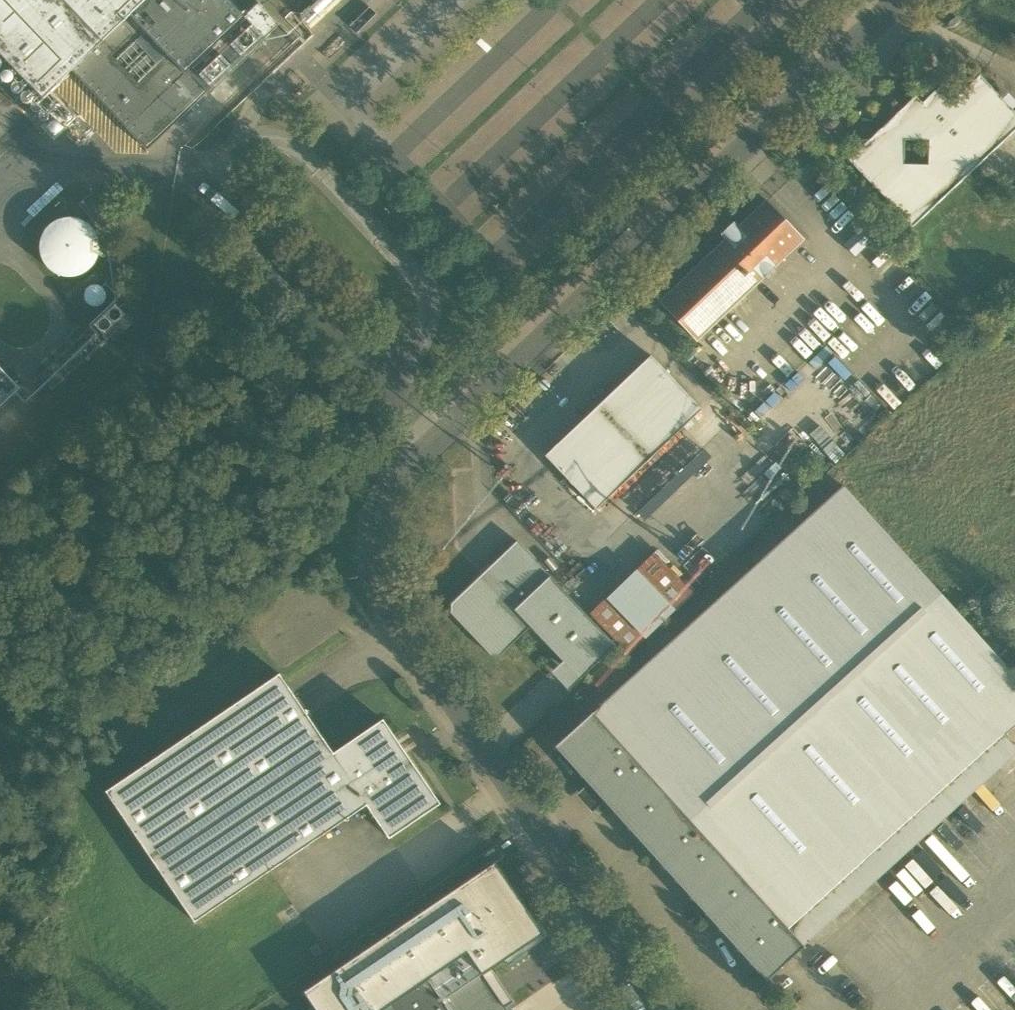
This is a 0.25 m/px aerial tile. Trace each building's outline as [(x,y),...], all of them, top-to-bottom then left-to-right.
[(126,128),(245,16),(244,15),(230,0),(0,0),(0,53),(43,98),(71,71),(99,99),(126,128)] [(300,16),(308,24),(332,0),(316,0),(300,16)] [(258,2),(244,15),(245,16),(265,37),(279,24),(258,2)] [(265,37),(245,16),(126,128),(147,150),(265,37)] [(940,85),(922,102),(915,95),(848,159),(911,227),(1014,129),(1014,112),(980,74),(953,99),(940,85)] [(80,209),(103,233),(118,219),(94,195),(80,209)] [(659,301),(697,341),(803,240),(766,200),(737,227),(733,223),(721,234),(725,238),(659,301)] [(39,247),(40,257),(44,267),(51,274),(61,279),(71,280),(81,278),(90,272),(96,264),(99,254),(99,243),(95,233),(87,226),(78,221),(67,220),(57,222),(48,228),(42,237),(39,247)] [(844,245),(855,256),(871,241),(860,230),(844,245)] [(96,272),(93,275),(88,280),(68,299),(92,324),(65,350),(41,372),(55,387),(78,364),(105,339),(127,318),(116,306),(123,300),(96,272)] [(545,456),(596,510),(702,409),(651,355),(545,456)] [(20,387),(0,367),(0,406),(20,387)] [(702,449),(636,512),(644,520),(711,457),(702,449)] [(788,927),(1002,733),(1014,722),(1014,676),(843,486),(593,712),(788,927)] [(616,645),(550,576),(517,541),(450,604),(450,613),(491,656),(500,656),(530,627),(580,679),(616,645)] [(693,593),(654,553),(636,569),(675,610),(693,593)] [(674,609),(636,570),(608,597),(646,636),(674,609)] [(646,637),(607,597),(589,614),(628,654),(646,637)] [(382,719),(333,753),(279,673),(106,791),(194,922),(366,805),(389,838),(440,803),(382,719)] [(604,801),(766,980),(804,946),(803,945),(788,927),(593,712),(555,746),(588,783),(604,801)] [(803,945),(1014,754),(1014,747),(1002,733),(788,927),(803,945)] [(604,801),(588,783),(575,794),(592,812),(604,801)] [(317,1009),(381,1009),(386,1007),(428,978),(468,951),(482,973),(491,967),(503,959),(506,963),(550,934),(531,906),(527,909),(494,861),(303,990),(317,1009)] [(428,978),(450,1009),(508,1009),(506,1007),(482,973),(468,951),(428,978)] [(514,1001),(491,967),(482,973),(506,1007),(514,1001)] [(428,978),(386,1007),(388,1009),(450,1009),(428,978)]
